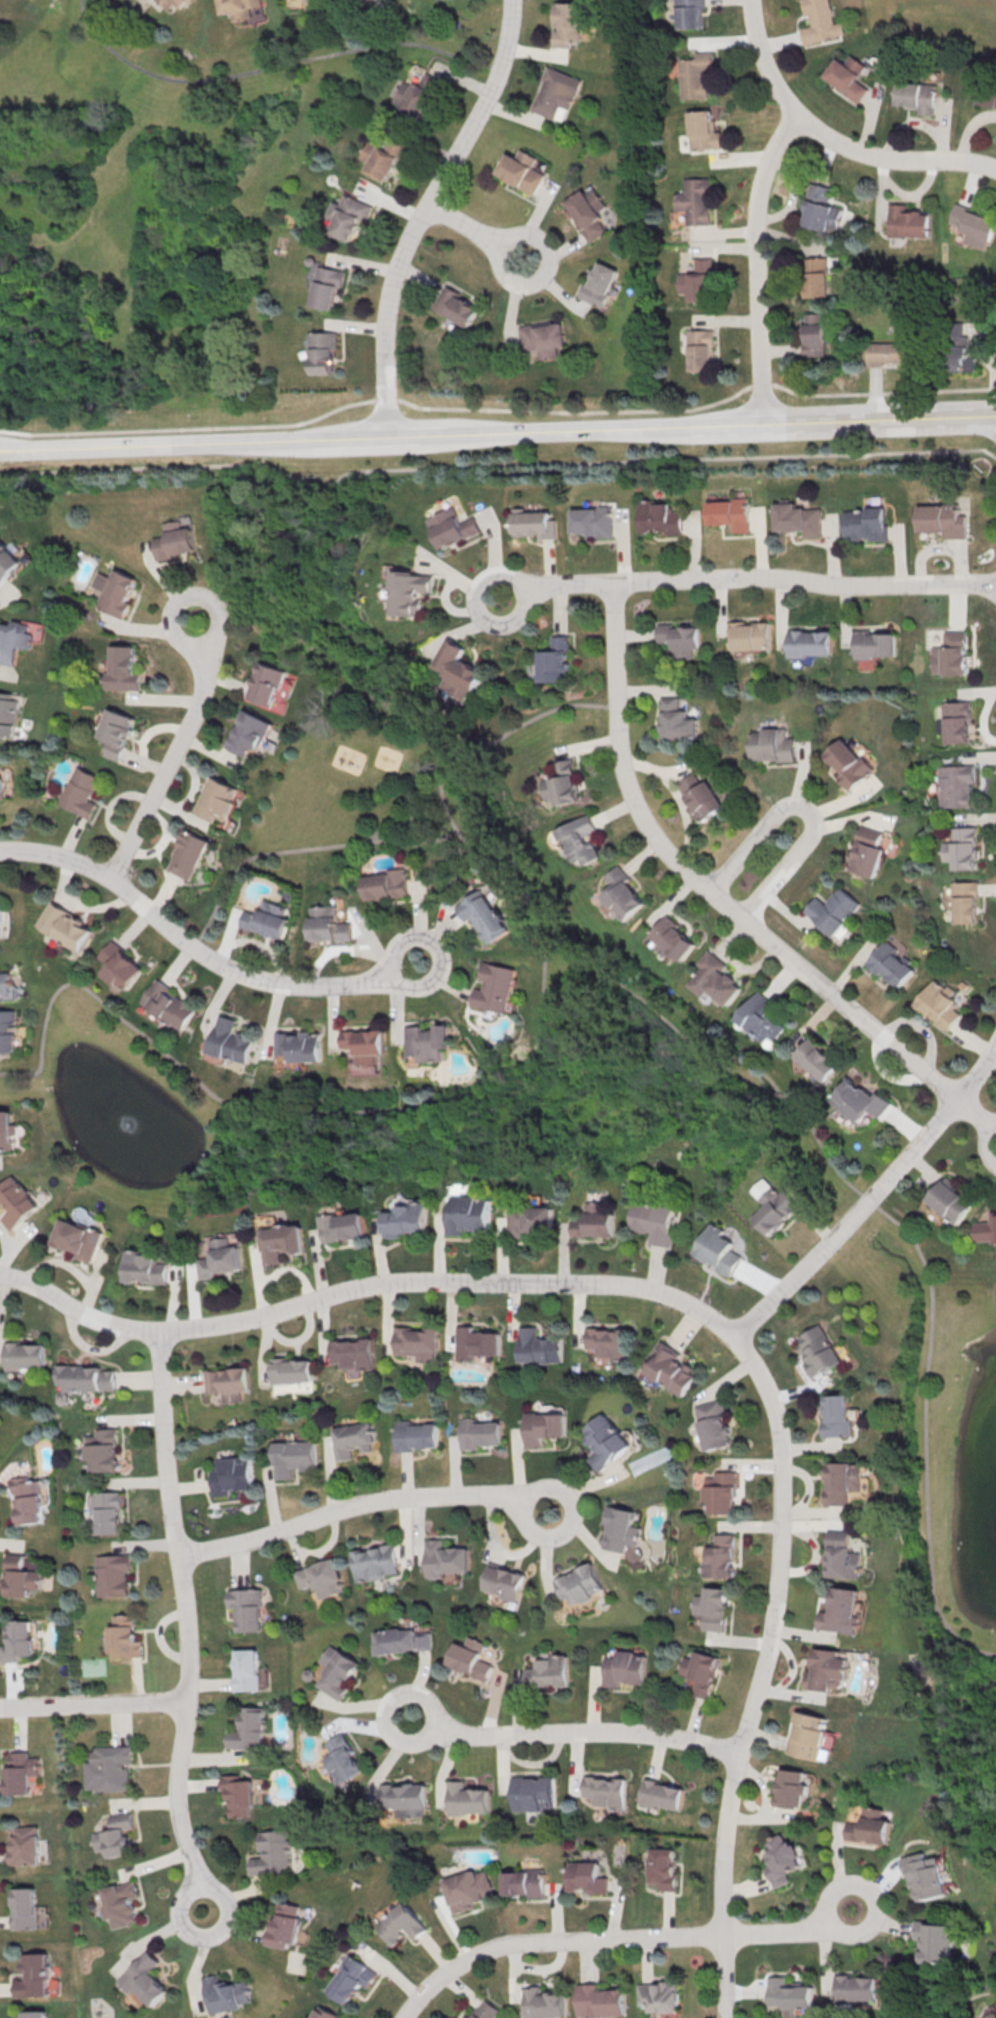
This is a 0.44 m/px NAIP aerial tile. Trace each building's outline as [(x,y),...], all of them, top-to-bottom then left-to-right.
[(171,9),(177,2),(184,9),(192,0),(162,0),(171,9)] [(224,14),(265,7),(264,0),(222,0),(224,14)] [(704,28),(703,0),(677,0),(678,29),(704,28)] [(847,37),(844,22),(835,23),(831,0),(805,0),(810,25),(802,26),(805,44),(847,37)] [(581,5),(579,42),(569,41),(568,49),(552,48),(553,31),(557,31),(557,27),(554,27),(555,3),(581,5)] [(678,61),(679,100),(706,99),(706,82),(701,82),(700,72),(712,71),(711,53),(695,54),(695,60),(678,61)] [(824,76),(859,102),(871,87),(860,79),(869,67),(852,55),(846,63),(839,57),(824,76)] [(546,66),(582,80),(575,98),(573,97),(568,111),(566,110),(561,122),(554,118),(553,121),(530,111),(537,94),(538,95),(543,83),(540,82),(546,66)] [(408,77),(394,106),(423,119),(441,81),(427,74),(422,84),(408,77)] [(936,114),(937,84),(898,82),(897,106),(907,106),(907,113),(936,114)] [(980,83),(977,104),(995,107),(995,85),(980,83)] [(687,114),(689,151),(720,149),(719,133),(711,133),(710,112),(687,114)] [(362,158),(370,162),(365,171),(388,182),(406,146),(391,138),(387,148),(371,140),(362,158)] [(506,154),(494,176),(531,198),(543,176),(530,169),(536,160),(521,151),(516,160),(506,154)] [(711,178),(685,178),(685,190),(675,190),(675,212),(686,212),(686,225),(711,225),(711,178)] [(828,230),(830,223),(840,225),(844,208),(831,205),(834,187),(811,183),(802,225),(828,230)] [(607,207),(593,184),(565,201),(589,242),(609,231),(598,212),(607,207)] [(367,223),(373,203),(341,194),(330,234),(353,241),(359,221),(367,223)] [(890,237),(931,237),(931,212),(911,212),(911,204),(890,204),(890,237)] [(964,243),(992,252),(995,238),(995,216),(955,204),(949,226),(967,231),(964,243)] [(713,258),(693,258),(693,272),(679,272),(678,299),(688,299),(688,301),(712,301),(713,258)] [(806,258),(806,298),(829,298),(829,258),(806,258)] [(603,308),(620,270),(596,259),(579,297),(603,308)] [(313,306),(337,311),(346,271),(322,265),(313,306)] [(468,328),(480,304),(443,285),(431,309),(468,328)] [(804,355),(828,355),(828,313),(804,313),(804,355)] [(565,346),(562,320),(518,326),(522,351),(537,349),(538,360),(557,358),(555,347),(565,346)] [(946,324),(945,371),(976,371),(976,356),(968,356),(968,324),(946,324)] [(689,371),(715,371),(715,329),(689,329),(689,371)] [(338,332),(313,332),(313,375),(338,375),(338,332)] [(909,343),(868,343),(868,366),(909,366),(909,343)] [(841,510),(843,545),(889,542),(886,495),(863,497),(864,509),(841,510)] [(706,500),(707,525),(734,524),(735,532),(751,531),(750,498),(706,500)] [(423,512),(442,550),(480,532),(471,512),(458,518),(449,499),(423,512)] [(638,500),(639,534),(684,533),(684,509),(673,509),(672,499),(638,500)] [(774,502),(776,532),(804,531),(805,540),(826,538),(824,508),(798,510),(798,500),(774,502)] [(915,503),(915,533),(943,532),(943,538),(968,538),(968,513),(956,513),(956,502),(915,503)] [(512,510),(522,510),(522,504),(536,504),(536,510),(552,510),(553,536),(513,537),(512,510)] [(569,508),(570,533),(594,532),(595,539),(614,538),(613,507),(569,508)] [(164,523),(166,536),(151,539),(156,560),(172,557),(172,555),(196,550),(191,527),(182,529),(180,520),(164,523)] [(24,562),(0,586),(0,537),(24,562)] [(116,568),(112,576),(98,570),(91,584),(103,590),(96,605),(122,618),(129,603),(125,601),(136,578),(116,568)] [(392,571),(389,613),(420,615),(421,592),(436,593),(437,574),(392,571)] [(13,624),(4,623),(0,643),(0,664),(15,666),(19,647),(31,649),(34,633),(28,632),(30,622),(14,619),(13,624)] [(732,624),(734,652),(774,649),(772,621),(732,624)] [(659,624),(703,622),(704,649),(694,650),(694,659),(677,659),(676,639),(660,639),(659,624)] [(790,628),(789,657),(834,658),(835,629),(790,628)] [(855,629),(855,660),(898,661),(899,630),(855,629)] [(946,632),(946,644),(930,645),(932,678),(971,676),(969,631),(946,632)] [(553,636),(553,650),(537,650),(538,683),(572,682),(571,635),(553,636)] [(452,640),(438,665),(454,674),(447,685),(468,697),(483,672),(464,661),(470,650),(452,640)] [(110,644),(109,671),(104,671),(103,689),(139,690),(139,673),(133,672),(134,645),(110,644)] [(262,661),(288,670),(282,688),(279,687),(272,706),(246,697),(250,685),(252,686),(262,661)] [(15,736),(20,699),(14,699),(15,693),(0,691),(0,734),(15,736)] [(659,695),(659,741),(698,742),(698,719),(688,719),(689,709),(680,709),(680,695),(659,695)] [(943,703),(946,749),(974,748),(972,701),(943,703)] [(108,708),(96,736),(108,741),(103,754),(118,761),(124,747),(121,746),(126,735),(129,736),(133,727),(130,726),(134,719),(108,708)] [(246,708),(241,717),(244,719),(241,726),(240,725),(235,734),(233,733),(227,747),(251,759),(256,748),(262,751),(276,722),(246,708)] [(753,735),(754,760),(796,758),(795,737),(787,738),(787,726),(763,727),(764,735),(753,735)] [(823,759),(845,738),(876,769),(854,791),(823,759)] [(574,758),(555,763),(559,777),(542,782),(546,799),(557,796),(560,806),(585,800),(574,758)] [(938,766),(940,806),(972,805),(971,781),(977,781),(976,764),(938,766)] [(77,766),(57,803),(87,819),(95,803),(88,799),(100,778),(77,766)] [(678,784),(704,822),(727,805),(708,778),(701,783),(693,773),(678,784)] [(213,775),(238,787),(232,800),(235,801),(225,821),(216,817),(214,822),(192,811),(199,798),(201,799),(213,775)] [(558,829),(591,814),(599,831),(590,835),(601,859),(584,867),(580,859),(573,862),(558,829)] [(863,825),(847,868),(875,879),(892,836),(863,825)] [(981,825),(982,868),(952,869),(952,860),(945,861),(945,841),(956,841),(955,826),(981,825)] [(184,826),(212,841),(197,868),(195,867),(189,879),(166,867),(183,837),(179,835),(184,826)] [(622,861),(634,877),(629,881),(647,904),(626,921),(605,895),(613,888),(603,875),(622,861)] [(360,876),(405,870),(409,897),(365,904),(360,876)] [(954,880),(954,922),(980,922),(980,879),(954,880)] [(805,910),(838,937),(864,905),(838,884),(826,899),(817,895),(805,910)] [(456,904),(485,886),(511,928),(487,944),(472,919),(466,921),(456,904)] [(50,899),(35,925),(81,951),(93,930),(84,925),(87,921),(50,899)] [(242,908),(236,927),(283,943),(291,917),(283,914),(285,907),(263,900),(258,913),(242,908)] [(308,906),(309,940),(351,939),(350,921),(334,921),(334,905),(308,906)] [(669,913),(652,934),(687,963),(704,942),(669,913)] [(865,964),(897,990),(915,969),(894,952),(898,947),(886,937),(865,964)] [(112,938),(125,949),(123,950),(144,969),(126,990),(116,982),(115,984),(102,973),(106,970),(94,959),(112,938)] [(699,962),(705,967),(691,984),(705,995),(711,987),(732,1004),(745,989),(725,972),(732,964),(711,947),(699,962)] [(475,988),(483,990),(485,981),(477,979),(481,960),(513,968),(503,1010),(471,1003),(475,988)] [(10,991),(9,972),(0,973),(0,991),(10,991)] [(156,978),(140,1001),(161,1016),(159,1018),(171,1026),(173,1024),(181,1030),(196,1008),(192,1006),(192,1005),(183,998),(182,999),(169,990),(171,988),(156,978)] [(918,1006),(936,979),(964,997),(956,1009),(962,1013),(952,1028),(918,1006)] [(760,990),(737,1019),(767,1043),(772,1037),(778,1042),(789,1028),(768,1010),(775,1002),(760,990)] [(18,1052),(16,1009),(0,1010),(0,1052),(18,1052)] [(220,1014),(208,1051),(248,1064),(256,1037),(237,1031),(236,1034),(234,1033),(238,1020),(220,1014)] [(404,1025),(405,1057),(417,1057),(417,1064),(450,1063),(448,1024),(437,1025),(437,1032),(422,1033),(422,1025),(404,1025)] [(340,1030),(341,1048),(356,1047),(356,1064),(375,1064),(375,1055),(384,1054),(383,1029),(340,1030)] [(274,1031),(275,1055),(290,1055),(291,1061),(321,1060),(320,1033),(311,1033),(310,1031),(302,1031),(302,1035),(290,1035),(289,1030),(274,1031)] [(812,1035),(794,1059),(829,1085),(845,1063),(821,1045),(823,1042),(812,1035)] [(834,1099),(853,1077),(877,1096),(880,1092),(893,1103),(882,1118),(872,1110),(862,1123),(834,1099)] [(3,1155),(0,1155),(0,1110),(11,1110),(12,1124),(16,1124),(16,1134),(12,1134),(12,1149),(3,1149),(3,1155)] [(0,1185),(0,1204),(2,1206),(6,1202),(13,1210),(4,1218),(13,1229),(40,1205),(12,1174),(0,1185)] [(948,1174),(926,1202),(959,1228),(978,1204),(957,1188),(960,1184),(948,1174)] [(749,1192),(764,1206),(752,1218),(774,1239),(805,1208),(784,1187),(778,1193),(763,1178),(749,1192)] [(445,1236),(445,1195),(492,1196),(491,1230),(462,1230),(462,1236),(445,1236)] [(605,1202),(605,1214),(615,1214),(614,1240),(570,1238),(570,1219),(587,1220),(588,1201),(605,1202)] [(634,1202),(629,1229),(650,1233),(649,1240),(672,1245),(678,1210),(634,1202)] [(384,1211),(384,1239),(399,1239),(399,1232),(423,1233),(424,1204),(398,1204),(396,1211),(384,1211)] [(554,1207),(553,1232),(534,1231),(533,1244),(506,1242),(508,1204),(554,1207)] [(318,1215),(322,1242),(367,1235),(363,1208),(318,1215)] [(993,1214),(993,1223),(976,1224),(977,1243),(995,1242),(995,1214),(993,1214)] [(62,1218),(53,1243),(77,1253),(74,1260),(91,1266),(104,1232),(89,1226),(88,1227),(62,1218)] [(694,1252),(711,1222),(739,1237),(732,1250),(742,1256),(732,1273),(694,1252)] [(267,1229),(262,1235),(265,1264),(281,1262),(280,1249),(286,1248),(286,1252),(292,1251),(293,1253),(305,1251),(302,1224),(292,1226),(292,1223),(275,1225),(275,1228),(267,1229)] [(230,1236),(231,1246),(240,1245),(243,1268),(216,1272),(216,1276),(200,1279),(197,1258),(212,1256),(210,1239),(230,1236)] [(125,1248),(124,1281),(135,1282),(135,1279),(142,1280),(142,1281),(150,1281),(150,1283),(167,1284),(168,1262),(160,1262),(160,1254),(144,1253),(144,1249),(125,1248)] [(456,1325),(455,1361),(474,1361),(474,1355),(501,1355),(501,1333),(491,1332),(491,1329),(480,1329),(480,1332),(474,1331),(474,1325),(456,1325)] [(796,1339),(820,1325),(841,1361),(811,1379),(802,1363),(808,1359),(796,1339)] [(396,1326),(395,1355),(416,1355),(416,1362),(434,1362),(434,1351),(438,1351),(438,1327),(426,1327),(426,1331),(409,1330),(409,1327),(396,1326)] [(519,1326),(519,1361),(562,1362),(562,1335),(549,1335),(549,1338),(537,1338),(537,1326),(519,1326)] [(587,1328),(586,1347),(598,1347),(597,1358),(629,1359),(629,1329),(587,1328)] [(329,1340),(331,1363),(342,1362),(343,1368),(358,1367),(358,1370),(374,1369),(372,1338),(365,1339),(365,1341),(356,1342),(355,1340),(344,1341),(344,1339),(329,1340)] [(4,1342),(5,1371),(22,1370),(22,1367),(46,1367),(45,1343),(21,1344),(21,1341),(4,1342)] [(645,1371),(664,1342),(682,1354),(678,1360),(697,1372),(681,1395),(645,1371)] [(272,1358),(272,1378),(273,1384),(298,1383),(298,1382),(313,1381),(312,1360),(300,1361),(300,1359),(289,1359),(289,1357),(272,1358)] [(56,1364),(57,1385),(62,1384),(62,1391),(115,1389),(115,1370),(102,1370),(101,1366),(86,1367),(86,1364),(73,1365),(73,1364),(56,1364)] [(206,1370),(208,1394),(224,1392),(224,1403),(243,1401),(242,1392),(251,1391),(249,1367),(230,1368),(230,1370),(219,1371),(219,1369),(206,1370)] [(822,1436),(820,1395),(848,1393),(851,1434),(822,1436)] [(693,1406),(704,1451),(733,1443),(721,1399),(693,1406)] [(524,1412),(526,1447),(544,1446),(543,1438),(568,1437),(567,1413),(541,1414),(541,1411),(524,1412)] [(603,1412),(633,1445),(617,1460),(615,1458),(601,1472),(589,1459),(599,1450),(596,1446),(594,1448),(580,1433),(603,1412)] [(459,1417),(460,1449),(478,1449),(478,1444),(483,1444),(483,1446),(502,1445),(501,1421),(477,1422),(477,1417),(459,1417)] [(333,1427),(337,1443),(333,1444),(337,1464),(354,1460),(352,1449),(357,1448),(356,1446),(361,1445),(363,1452),(380,1448),(373,1418),(333,1427)] [(395,1419),(396,1451),(413,1450),(413,1447),(420,1447),(420,1449),(430,1449),(430,1447),(438,1446),(437,1423),(414,1423),(414,1419),(395,1419)] [(96,1429),(96,1435),(85,1435),(86,1460),(90,1459),(90,1471),(119,1470),(119,1452),(117,1452),(116,1445),(119,1445),(118,1428),(96,1429)] [(274,1442),(275,1467),(276,1479),(292,1479),(292,1467),(296,1467),(299,1467),(299,1471),(317,1470),(316,1440),(274,1442)] [(217,1470),(216,1459),(251,1456),(255,1488),(236,1490),(236,1488),(229,1489),(230,1495),(212,1497),(210,1471),(217,1470)] [(821,1505),(823,1461),(854,1462),(854,1472),(863,1472),(863,1491),(851,1491),(850,1506),(821,1505)] [(737,1473),(715,1473),(715,1486),(702,1486),(702,1516),(738,1515),(737,1473)] [(11,1478),(14,1499),(18,1498),(19,1506),(17,1507),(20,1525),(43,1522),(42,1512),(43,1512),(39,1480),(30,1481),(29,1475),(11,1478)] [(93,1491),(93,1495),(91,1495),(92,1507),(97,1507),(98,1524),(96,1524),(96,1535),(120,1534),(119,1524),(121,1524),(121,1515),(119,1515),(119,1509),(123,1509),(123,1490),(93,1491)] [(612,1506),(636,1512),(633,1525),(642,1527),(638,1547),(627,1544),(625,1552),(603,1546),(612,1506)] [(826,1530),(823,1577),(860,1580),(862,1553),(850,1552),(852,1531),(826,1530)] [(703,1575),(704,1546),(712,1546),(713,1533),(735,1534),(734,1576),(703,1575)] [(426,1540),(427,1577),(445,1577),(444,1572),(470,1571),(470,1547),(444,1548),(443,1539),(426,1540)] [(353,1551),(358,1583),(387,1578),(386,1575),(400,1572),(395,1543),(381,1545),(381,1547),(371,1549),(371,1551),(367,1551),(367,1548),(353,1551)] [(9,1552),(7,1571),(10,1571),(8,1594),(30,1596),(31,1589),(40,1589),(41,1570),(25,1569),(26,1553),(9,1552)] [(96,1555),(98,1596),(129,1595),(128,1571),(133,1571),(132,1553),(96,1555)] [(295,1572),(336,1556),(345,1579),(343,1580),(347,1590),(321,1600),(314,1583),(302,1588),(295,1572)] [(554,1580),(563,1600),(568,1598),(572,1605),(581,1601),(581,1603),(595,1596),(594,1593),(605,1588),(594,1562),(554,1580)] [(491,1563),(483,1588),(504,1594),(503,1597),(518,1601),(526,1574),(491,1563)] [(834,1585),(831,1611),(822,1610),(820,1626),(858,1630),(863,1588),(834,1585)] [(694,1594),(703,1595),(704,1587),(731,1589),(727,1632),(700,1629),(702,1614),(692,1613),(694,1594)] [(229,1589),(263,1589),(263,1607),(262,1607),(262,1630),(240,1631),(240,1620),(238,1620),(238,1607),(230,1607),(229,1589)] [(113,1614),(114,1626),(109,1626),(110,1657),(142,1656),(142,1641),(136,1641),(136,1632),(135,1632),(134,1614),(113,1614)] [(12,1620),(12,1624),(5,1624),(6,1637),(9,1637),(10,1645),(1,1645),(2,1662),(19,1661),(19,1656),(34,1655),(33,1638),(31,1638),(30,1620),(12,1620)] [(376,1632),(377,1643),(376,1643),(376,1654),(390,1654),(390,1652),(433,1649),(432,1631),(417,1632),(417,1629),(402,1630),(402,1628),(390,1628),(390,1631),(376,1632)] [(469,1635),(465,1644),(456,1640),(447,1663),(466,1671),(467,1670),(473,1672),(472,1674),(488,1680),(494,1664),(481,1658),(487,1643),(469,1635)] [(331,1644),(340,1650),(341,1648),(362,1663),(351,1680),(349,1678),(345,1683),(350,1686),(340,1701),(316,1684),(328,1667),(319,1661),(331,1644)] [(237,1649),(237,1658),(236,1658),(236,1668),(237,1668),(237,1674),(235,1674),(235,1691),(261,1690),(260,1674),(258,1674),(258,1648),(237,1649)] [(817,1648),(843,1650),(842,1657),(853,1658),(851,1679),(846,1678),(846,1684),(841,1688),(836,1687),(836,1692),(806,1688),(808,1670),(815,1671),(817,1648)] [(605,1655),(603,1685),(620,1686),(621,1681),(627,1681),(627,1682),(645,1684),(647,1655),(636,1654),(636,1651),(620,1649),(619,1657),(605,1655)] [(697,1650),(695,1658),(685,1655),(679,1674),(697,1679),(693,1693),(709,1697),(721,1656),(697,1650)] [(538,1659),(551,1659),(551,1655),(568,1654),(568,1685),(556,1686),(556,1684),(551,1684),(552,1685),(538,1686),(538,1659)] [(240,1706),(264,1707),(262,1749),(227,1747),(228,1729),(239,1730),(240,1706)] [(798,1710),(829,1718),(826,1730),(829,1731),(825,1746),(823,1745),(819,1761),(786,1752),(790,1735),(793,1735),(797,1722),(795,1721),(798,1710)] [(326,1743),(343,1732),(353,1747),(351,1748),(364,1768),(341,1783),(326,1759),(333,1755),(326,1743)] [(96,1747),(96,1751),(92,1751),(93,1761),(86,1762),(87,1788),(101,1788),(101,1790),(130,1789),(129,1763),(133,1763),(132,1745),(96,1747)] [(12,1752),(30,1751),(30,1757),(40,1757),(41,1775),(31,1775),(32,1795),(8,1795),(7,1766),(13,1766),(12,1752)] [(782,1768),(781,1780),(778,1779),(776,1796),(774,1795),(773,1806),(805,1809),(806,1799),(810,1800),(812,1785),(804,1784),(806,1771),(782,1768)] [(584,1775),(583,1797),(595,1798),(595,1805),(611,1805),(611,1808),(624,1809),(626,1772),(607,1771),(607,1776),(584,1775)] [(221,1774),(241,1773),(241,1780),(253,1779),(254,1805),(250,1805),(250,1816),(229,1817),(229,1799),(227,1799),(227,1790),(222,1791),(221,1774)] [(512,1776),(513,1811),(544,1810),(543,1808),(556,1807),(555,1775),(512,1776)] [(644,1777),(638,1804),(655,1807),(656,1805),(681,1810),(685,1787),(659,1782),(659,1780),(644,1777)] [(448,1781),(449,1815),(466,1815),(466,1813),(491,1812),(490,1787),(466,1788),(466,1780),(448,1781)] [(380,1784),(381,1807),(395,1806),(396,1817),(425,1816),(424,1807),(427,1806),(426,1784),(417,1784),(417,1782),(405,1782),(405,1785),(397,1785),(397,1783),(380,1784)] [(865,1806),(863,1824),(848,1822),(847,1839),(887,1843),(890,1819),(882,1818),(884,1808),(865,1806)] [(131,1811),(101,1817),(103,1830),(92,1833),(96,1851),(107,1849),(109,1857),(132,1852),(128,1835),(126,1836),(125,1830),(134,1828),(131,1811)] [(16,1827),(16,1836),(12,1836),(12,1848),(10,1848),(10,1864),(40,1863),(38,1826),(16,1827)] [(259,1832),(286,1829),(287,1840),(289,1839),(290,1852),(288,1853),(289,1871),(251,1875),(249,1858),(263,1857),(262,1850),(259,1851),(258,1841),(260,1841),(259,1832)] [(768,1840),(772,1850),(766,1853),(772,1866),(768,1868),(776,1887),(790,1880),(787,1874),(804,1866),(800,1858),(803,1856),(797,1843),(794,1845),(792,1840),(788,1842),(784,1832),(768,1840)] [(652,1848),(651,1856),(650,1856),(649,1874),(650,1874),(650,1885),(661,1885),(661,1890),(678,1890),(679,1873),(676,1873),(677,1849),(652,1848)] [(903,1857),(908,1876),(912,1875),(919,1901),(948,1894),(938,1856),(928,1858),(926,1851),(903,1857)] [(569,1861),(569,1890),(579,1890),(579,1887),(589,1887),(589,1893),(609,1892),(609,1876),(601,1876),(601,1860),(569,1861)] [(502,1872),(503,1894),(530,1893),(530,1897),(545,1896),(544,1868),(528,1869),(528,1871),(502,1872)] [(443,1880),(448,1897),(447,1898),(452,1915),(468,1910),(466,1905),(485,1899),(484,1897),(493,1894),(485,1870),(476,1873),(475,1870),(443,1880)] [(133,1880),(102,1888),(107,1905),(103,1906),(107,1918),(110,1918),(113,1928),(128,1924),(127,1922),(136,1919),(134,1911),(136,1911),(134,1904),(132,1905),(130,1899),(138,1897),(133,1880)] [(15,1888),(16,1914),(13,1914),(13,1929),(39,1928),(38,1904),(36,1904),(35,1887),(15,1888)] [(391,1946),(399,1940),(397,1938),(402,1934),(400,1931),(406,1927),(415,1938),(427,1928),(406,1900),(382,1918),(383,1920),(375,1925),(391,1946)] [(280,1902),(277,1919),(274,1918),(272,1927),(269,1927),(266,1945),(287,1949),(288,1942),(295,1943),(300,1917),(297,1917),(299,1905),(280,1902)] [(916,1920),(915,1939),(922,1940),(922,1945),(925,1945),(925,1950),(922,1950),(921,1962),(950,1964),(951,1948),(956,1948),(957,1936),(952,1936),(952,1925),(931,1923),(931,1921),(916,1920)] [(147,1949),(117,1980),(132,1994),(135,1990),(153,2007),(169,1990),(150,1972),(159,1961),(147,1949)] [(22,1954),(23,1961),(21,1961),(21,1972),(27,1972),(27,1980),(15,1981),(16,1997),(49,1996),(48,1953),(22,1954)] [(349,1953),(377,1973),(367,1988),(361,1984),(346,2004),(327,1990),(345,1965),(342,1963),(349,1953)] [(203,1977),(210,2013),(241,2007),(240,2003),(251,2001),(247,1981),(231,1984),(230,1980),(219,1983),(218,1974),(203,1977)] [(837,1974),(837,2004),(858,2003),(858,2001),(878,2000),(877,1977),(853,1978),(852,1974),(837,1974)] [(770,1976),(770,2005),(785,2005),(785,2016),(795,2016),(795,2008),(815,2008),(814,1985),(804,1986),(804,1982),(787,1982),(787,1976),(770,1976)] [(638,1984),(639,2005),(649,2004),(649,2012),(681,2010),(680,1979),(662,1980),(662,1983),(638,1984)] [(576,1984),(578,2015),(583,2015),(583,2017),(627,2015),(625,1989),(604,1990),(604,1983),(576,1984)] [(527,2017),(541,2017),(567,2015),(566,1993),(553,1994),(553,1991),(541,1992),(541,1986),(525,1987),(527,2017)] [(500,2011),(486,2000),(481,2006),(464,2017),(494,2017),(500,2011)] [(312,2017),(340,2017),(341,2017),(323,2008),(322,2010),(317,2008),(312,2017)] [(23,2017),(46,2017),(46,2010),(23,2011),(23,2017)]
